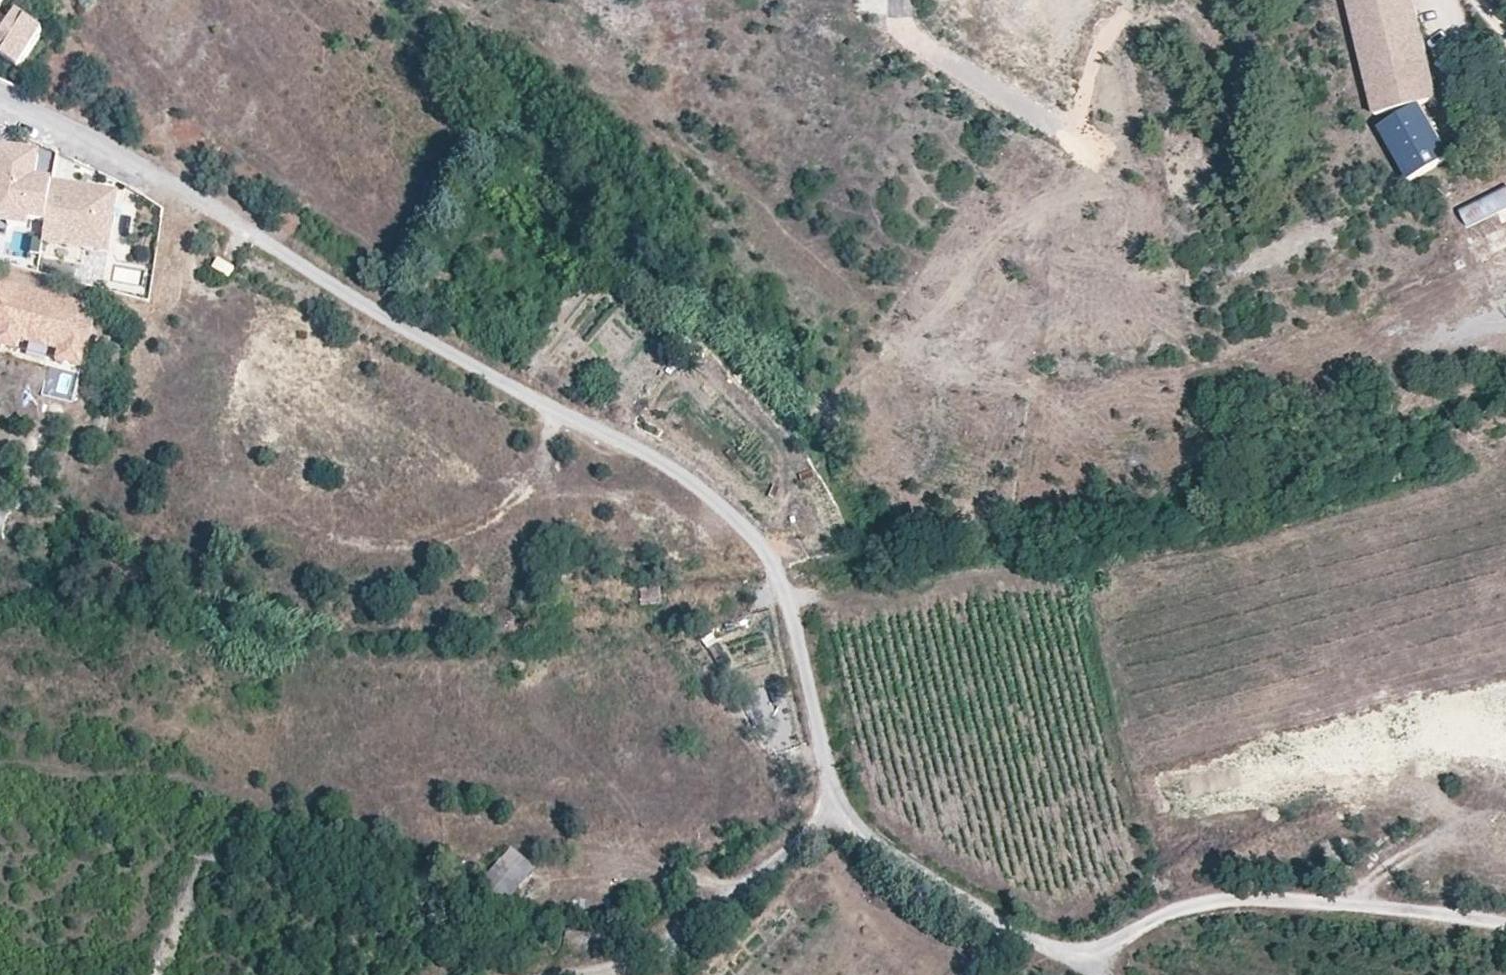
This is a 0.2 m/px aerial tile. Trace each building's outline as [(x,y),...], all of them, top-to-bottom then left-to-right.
[(1376,114),(1442,96),(1421,16),(1417,0),(1346,0),(1376,114)] [(18,70),(42,33),(16,15),(10,24),(0,38),(0,58),(18,70)] [(10,24),(0,17),(0,38),(10,24)] [(1422,103),(1379,128),(1411,182),(1453,157),(1422,103)] [(12,149),(0,148),(0,149),(0,209),(11,211),(9,224),(24,225),(26,218),(44,220),(50,179),(32,178),(36,153),(28,152),(18,159),(12,149)] [(28,152),(12,149),(18,159),(28,152)] [(69,182),(50,179),(44,220),(41,238),(82,245),(106,248),(115,189),(81,184),(80,192),(68,190),(69,182)] [(81,184),(69,182),(68,190),(80,192),(81,184)] [(1502,185),(1455,206),(1472,244),(1505,229),(1505,194),(1502,185)] [(0,209),(0,222),(9,224),(11,211),(0,209)] [(212,269),(228,279),(234,269),(218,259),(212,269)] [(0,279),(0,342),(21,347),(23,338),(24,334),(63,343),(62,347),(60,356),(86,362),(102,303),(0,279)] [(63,343),(24,334),(23,338),(62,347),(63,343)] [(507,904),(536,871),(511,848),(482,881),(507,904)]
